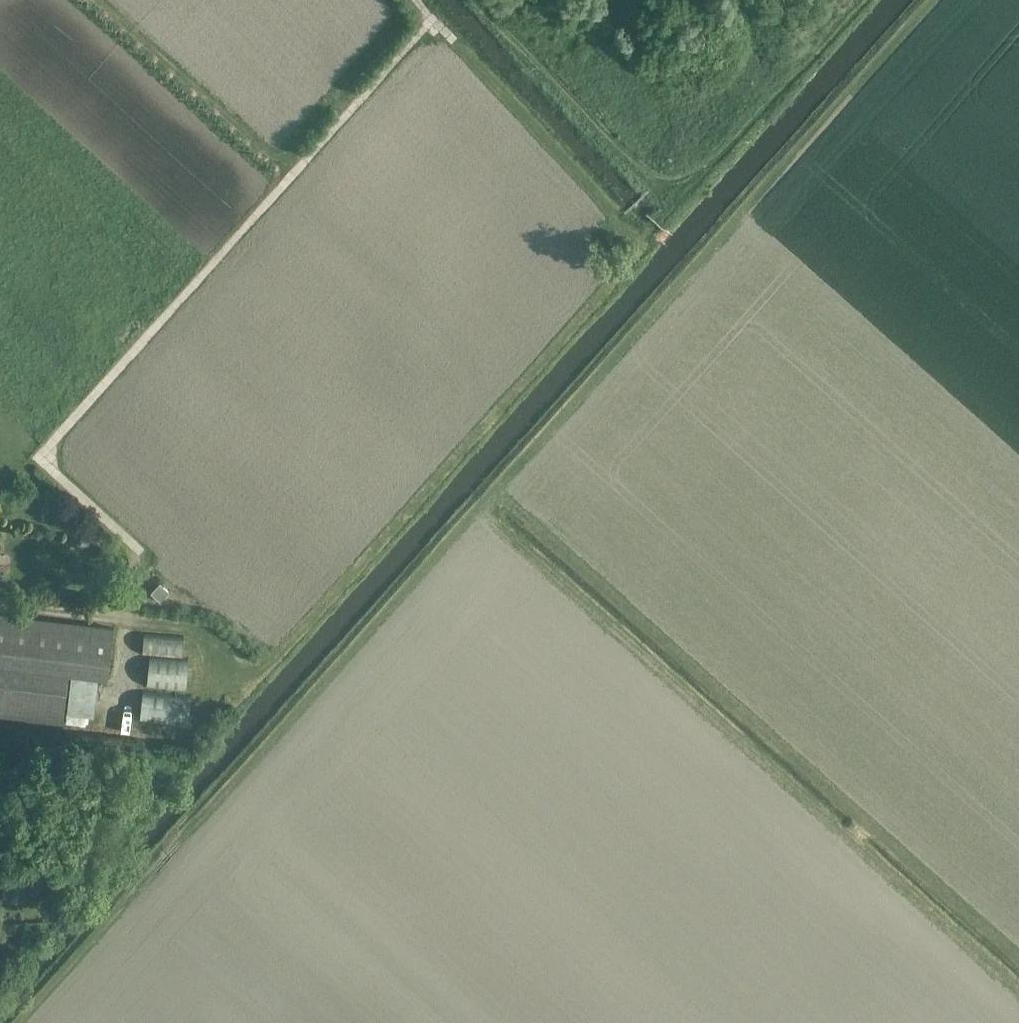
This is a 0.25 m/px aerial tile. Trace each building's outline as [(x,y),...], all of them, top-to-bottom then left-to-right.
[(110,626),(0,613),(0,713),(61,720),(66,671),(104,676),(110,626)] [(190,645),(145,645),(145,721),(190,721),(190,645)]
